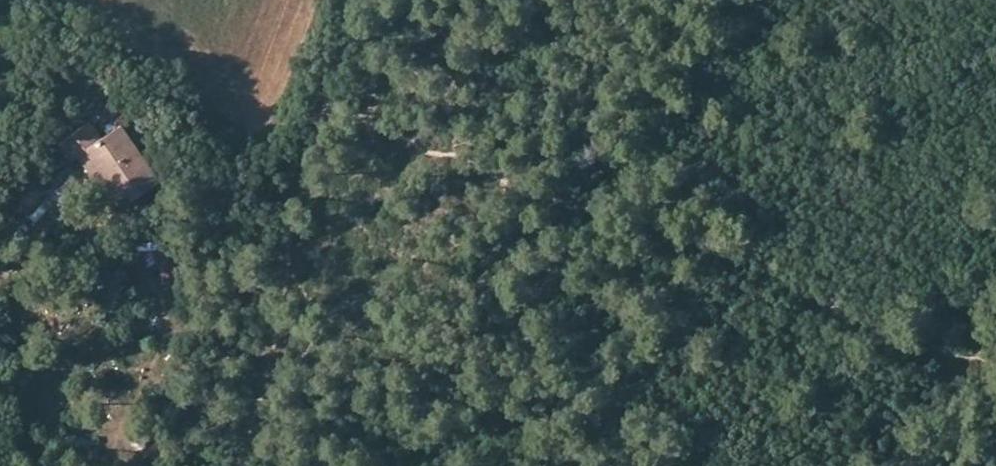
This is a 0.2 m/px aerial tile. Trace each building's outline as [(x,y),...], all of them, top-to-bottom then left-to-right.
[(116,205),(156,181),(120,123),(101,135),(90,119),(56,140),(67,159),(82,150),(116,205)]
